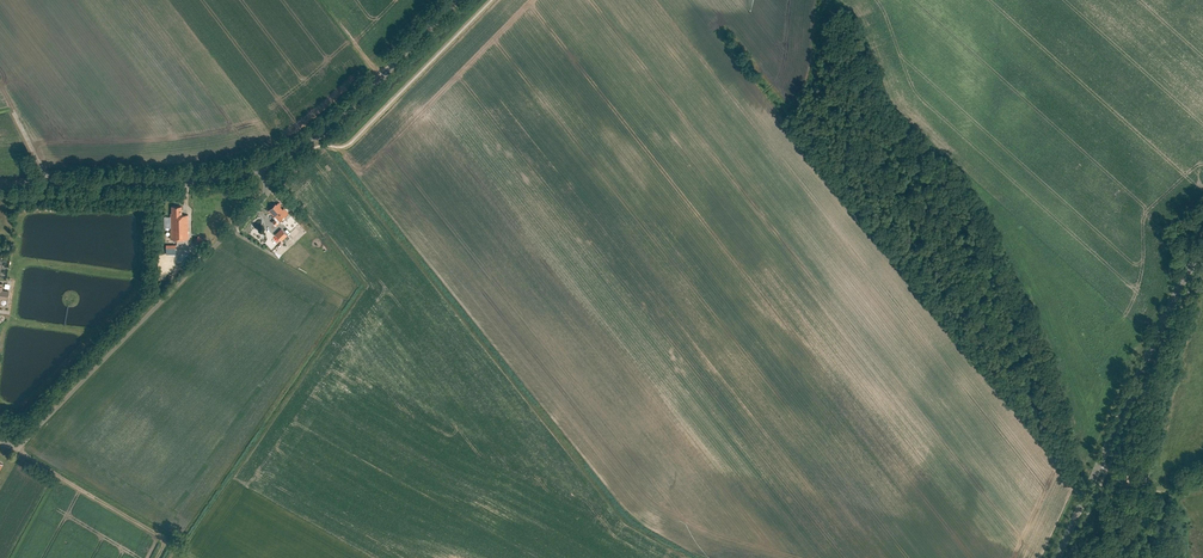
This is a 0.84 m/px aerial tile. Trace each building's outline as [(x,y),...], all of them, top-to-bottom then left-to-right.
[(280,222),(289,213),(284,208),(283,209),(280,206),(282,205),(279,202),(277,204),(276,203),(268,210),(274,216),(273,217),(275,219),(272,221),(276,226),(280,222)] [(182,206),(172,206),(172,213),(171,213),(171,216),(170,216),(170,239),(189,238),(188,215),(182,215),(182,206)] [(282,241),(288,235),(281,228),(275,234),(282,241)] [(199,236),(196,240),(202,244),(205,240),(199,236)] [(176,245),(166,245),(166,254),(176,254),(176,245)] [(7,299),(9,291),(1,290),(2,286),(0,286),(0,298),(7,299)]
